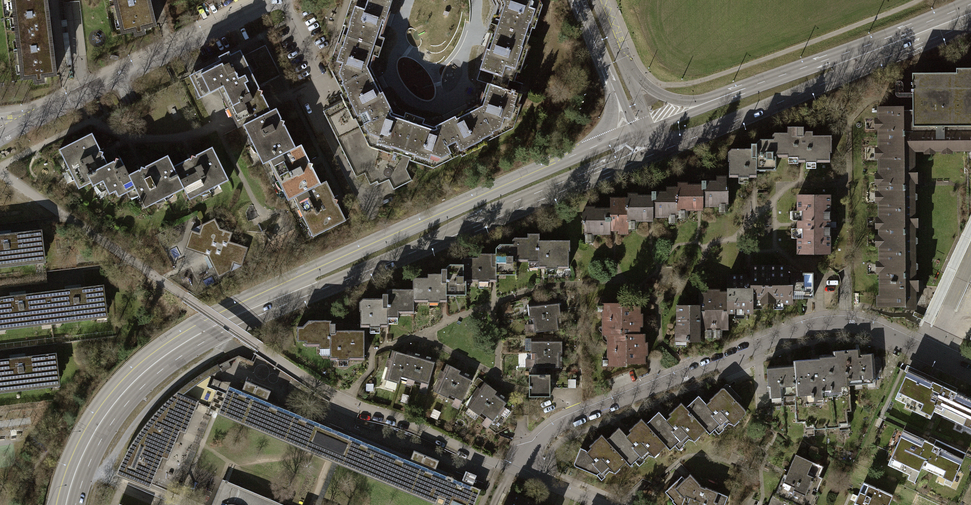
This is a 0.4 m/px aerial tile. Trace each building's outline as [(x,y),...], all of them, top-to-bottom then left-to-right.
[(15,32),(49,28),(46,0),(11,0),(11,1),(14,1),(15,9),(12,10),(13,17),(15,17),(17,27),(14,27),(15,32)] [(113,0),(118,20),(119,20),(121,28),(120,29),(121,33),(133,30),(135,36),(144,33),(142,28),(155,25),(149,0),(114,0),(113,0)] [(344,35),(377,46),(379,38),(382,38),(390,12),(389,11),(392,0),(356,0),(344,35)] [(538,0),(504,0),(500,2),(494,25),(527,35),(530,27),(529,25),(536,2),(539,2),(538,0)] [(523,45),(527,35),(494,25),(491,34),(489,33),(481,59),(482,59),(479,69),(495,74),(491,84),(506,89),(509,80),(512,81),(516,71),(513,70),(521,44),(523,45)] [(55,75),(49,28),(15,32),(16,40),(19,40),(20,49),(17,49),(19,65),(21,65),(22,73),(21,74),(21,80),(33,79),(34,83),(42,82),(42,77),(55,75)] [(332,70),(340,85),(371,69),(375,56),(374,55),(377,46),(344,35),(340,45),(343,46),(335,67),(332,70)] [(237,127),(242,125),(271,111),(266,102),(258,85),(280,74),(265,44),(243,55),(240,50),(230,55),(228,52),(218,57),(220,61),(189,76),(200,98),(218,89),(232,117),(237,127)] [(956,68),(956,73),(910,73),(910,109),(911,150),(924,150),(924,147),(933,147),(933,150),(941,150),(941,147),(951,147),(951,150),(970,150),(970,68),(956,68)] [(375,77),(371,69),(340,85),(342,89),(344,93),(346,92),(358,115),(356,116),(361,126),(392,111),(388,103),(390,102),(377,76),(375,77)] [(507,90),(506,89),(491,84),(486,83),(477,105),(493,136),(508,129),(520,92),(508,88),(507,90)] [(358,115),(346,92),(344,93),(349,102),(324,114),(356,177),(364,173),(370,185),(390,175),(396,188),(412,180),(406,167),(410,155),(402,153),(393,149),(393,147),(371,140),(369,142),(361,126),(356,116),(358,115)] [(444,121),(436,126),(451,156),(460,152),(459,150),(483,138),(485,140),(493,136),(477,105),(469,109),(468,107),(444,120),(444,121)] [(877,107),(879,210),(915,209),(915,185),(915,162),(908,162),(908,150),(911,150),(910,109),(903,109),(902,107),(877,107)] [(262,164),(268,161),(295,147),(284,123),(284,121),(281,120),(276,108),(271,111),(242,125),(248,134),(250,135),(253,134),(261,150),(259,152),(257,155),(262,164)] [(405,115),(392,111),(361,126),(369,142),(371,140),(393,147),(393,149),(402,153),(413,120),(405,117),(405,115)] [(422,123),(413,120),(402,153),(410,155),(412,156),(412,154),(434,162),(436,164),(451,156),(436,126),(423,121),(422,123)] [(786,132),(772,132),(773,139),(772,156),(775,157),(797,156),(798,161),(801,161),(830,160),(829,152),(831,152),(830,135),(812,136),(812,130),(803,131),(803,127),(791,127),(786,131),(786,132)] [(91,132),(58,148),(63,158),(65,159),(67,160),(69,159),(76,174),(74,175),(74,177),(74,180),(78,189),(91,182),(86,174),(107,163),(102,154),(103,152),(101,151),(91,132)] [(732,149),(728,151),(727,177),(753,177),(756,177),(756,169),(775,170),(775,157),(772,156),(773,139),(759,139),(755,144),(751,144),(751,148),(732,149)] [(301,145),(295,147),(268,161),(273,171),(277,172),(278,170),(286,186),(284,188),(283,192),(287,200),(293,197),(320,183),(312,165),(312,163),(310,162),(301,145)] [(190,158),(173,166),(183,188),(189,199),(198,194),(199,193),(199,191),(199,189),(214,181),(215,183),(217,184),(218,184),(228,179),(212,147),(195,156),(191,155),(190,158)] [(175,192),(183,188),(173,166),(168,155),(144,167),(141,166),(139,169),(128,174),(135,188),(145,207),(153,203),(154,201),(155,200),(154,197),(169,189),(171,191),(172,192),(175,192)] [(118,196),(135,188),(128,174),(120,158),(118,159),(115,157),(114,160),(107,163),(86,174),(91,182),(92,186),(102,181),(108,194),(115,191),(118,196)] [(677,186),(675,186),(675,197),(677,200),(677,210),(698,210),(702,210),(702,206),(718,206),(718,203),(728,203),(727,185),(725,185),(725,175),(716,175),(716,180),(701,181),(701,184),(687,184),(687,182),(677,182),(677,186)] [(326,180),(320,183),(293,197),(298,207),(301,208),(304,207),(311,222),(309,224),(307,226),(312,236),(346,220),(337,202),(337,199),(335,198),(326,180)] [(677,214),(677,210),(677,200),(675,197),(675,186),(666,187),(666,191),(650,191),(650,195),(636,195),(636,193),(627,193),(627,197),(625,197),(625,209),(626,210),(626,220),(650,220),(652,220),(652,216),(669,216),(668,214),(677,214)] [(829,195),(797,195),(797,220),(799,220),(799,225),(799,227),(797,227),(798,252),(829,252),(829,195)] [(626,225),(626,220),(626,210),(625,209),(625,197),(610,197),(610,207),(594,208),(594,206),(584,206),(584,211),(582,211),(582,223),(584,223),(584,234),(609,233),(609,230),(613,230),(618,230),(618,225),(626,225)] [(879,210),(879,253),(916,253),(915,209),(879,210)] [(215,218),(191,230),(185,248),(207,256),(218,278),(242,265),(248,247),(230,241),(232,232),(220,228),(215,218)] [(34,260),(34,256),(44,255),(40,231),(0,236),(0,264),(34,260)] [(512,261),(515,261),(537,261),(537,268),(568,268),(568,250),(569,250),(569,239),(538,239),(538,233),(531,233),(527,237),(514,237),(512,237),(512,243),(512,261)] [(462,281),(465,281),(493,281),(496,281),(496,274),(515,274),(515,261),(512,261),(512,243),(500,243),(495,247),(495,253),(481,253),(477,257),(464,257),(462,257),(462,263),(462,281)] [(917,290),(916,253),(879,253),(880,295),(889,295),(890,305),(903,305),(903,308),(915,308),(915,290),(917,290)] [(412,301),(413,301),(443,301),(445,301),(445,294),(465,294),(465,281),(462,281),(462,263),(449,263),(446,268),(441,268),(441,273),(431,273),(427,277),(416,277),(412,280),(412,288),(412,301)] [(751,302),(767,302),(767,266),(750,266),(750,281),(749,281),(745,281),(745,275),(727,275),(727,292),(727,311),(751,311),(751,302)] [(783,266),(767,266),(767,302),(792,302),(792,298),(804,298),(804,293),(811,293),(811,272),(783,272),(783,266)] [(104,286),(47,292),(50,320),(107,314),(104,286)] [(412,301),(412,288),(392,288),(387,293),(382,293),(382,298),(363,298),(358,303),(358,326),(384,326),(387,326),(387,317),(398,317),(398,313),(413,313),(413,301),(412,301)] [(727,328),(727,311),(727,292),(718,292),(718,288),(706,288),(706,292),(699,292),(699,304),(699,328),(727,328)] [(0,297),(0,326),(50,320),(47,292),(0,297)] [(528,303),(529,317),(560,314),(558,300),(528,303)] [(605,334),(611,334),(639,334),(639,325),(642,325),(642,313),(639,313),(639,305),(620,305),(620,302),(605,302),(605,308),(602,308),(602,327),(605,327),(605,334)] [(699,340),(699,328),(699,304),(675,304),(675,337),(685,337),(685,340),(699,340)] [(561,328),(560,314),(529,317),(531,331),(561,328)] [(329,358),(363,359),(364,329),(339,329),(339,323),(329,323),(326,320),(308,320),(302,326),(297,326),(296,340),(305,340),(305,344),(318,344),(318,347),(329,348),(329,358)] [(531,350),(531,352),(561,352),(561,338),(552,338),(552,334),(543,335),(543,337),(525,337),(525,350),(531,350)] [(644,334),(639,334),(611,334),(611,341),(607,341),(607,358),(610,358),(610,364),(626,365),(626,362),(644,362),(644,355),(647,355),(647,342),(644,342),(644,334)] [(848,384),(861,383),(859,352),(859,348),(858,348),(846,349),(848,384)] [(851,410),(848,384),(846,349),(832,350),(833,354),(831,354),(818,355),(819,358),(815,358),(793,360),(793,363),(796,395),(794,395),(795,404),(798,404),(798,412),(796,412),(796,421),(804,421),(804,423),(812,423),(813,429),(839,427),(839,423),(847,423),(846,411),(851,410)] [(398,382),(399,379),(406,354),(403,353),(392,350),(390,357),(387,356),(384,366),(387,367),(384,379),(387,379),(384,387),(394,389),(396,381),(398,382)] [(399,379),(413,383),(421,355),(418,354),(407,351),(406,354),(399,379)] [(866,351),(859,352),(861,383),(875,382),(874,372),(881,372),(880,358),(878,358),(873,358),(872,353),(866,353),(866,351)] [(561,366),(561,352),(531,352),(531,367),(561,366)] [(0,359),(0,389),(58,382),(55,353),(0,359)] [(426,356),(421,355),(413,383),(426,387),(434,359),(426,356)] [(782,396),(794,395),(796,395),(793,363),(790,363),(786,364),(786,365),(780,366),(782,396)] [(433,390),(447,397),(459,371),(456,369),(446,364),(444,368),(441,366),(436,378),(438,380),(433,390)] [(768,397),(782,396),(780,366),(780,364),(775,364),(772,365),(772,367),(766,367),(768,397)] [(904,370),(907,371),(918,377),(919,374),(955,391),(957,387),(907,365),(904,370)] [(577,368),(550,368),(550,374),(550,388),(578,388),(577,368)] [(464,373),(459,371),(447,397),(460,403),(473,377),(464,373)] [(955,391),(919,374),(918,377),(907,371),(895,398),(931,415),(933,410),(970,427),(970,398),(955,391)] [(550,374),(530,374),(530,392),(530,396),(550,396),(550,392),(550,388),(550,374)] [(221,381),(214,378),(210,388),(217,391),(221,381)] [(218,412),(310,450),(313,442),(318,443),(322,434),(318,432),(321,424),(321,423),(267,400),(271,391),(245,381),(242,390),(229,385),(218,412)] [(467,405),(479,414),(496,391),(493,389),(484,382),(479,388),(477,387),(472,394),(474,395),(467,405)] [(697,394),(684,407),(705,429),(710,434),(719,424),(722,428),(735,416),(738,420),(745,414),(745,409),(737,401),(741,397),(728,384),(725,385),(709,400),(706,402),(697,394)] [(500,394),(496,391),(479,414),(490,422),(497,413),(499,415),(505,407),(503,406),(508,400),(500,394)] [(116,474),(148,488),(157,468),(162,470),(174,442),(180,444),(197,401),(177,393),(168,401),(160,409),(152,418),(144,428),(133,442),(129,450),(124,457),(120,466),(116,474)] [(782,396),(768,397),(769,406),(795,404),(794,395),(782,396)] [(698,436),(705,429),(684,407),(680,402),(668,413),(670,415),(668,417),(666,419),(658,411),(645,422),(666,444),(670,449),(680,440),(683,443),(695,432),(698,436)] [(658,451),(666,444),(645,422),(641,418),(628,430),(630,431),(629,433),(626,435),(618,427),(605,439),(626,461),(630,465),(639,456),(643,459),(655,448),(658,451)] [(318,443),(342,453),(349,435),(334,429),(321,424),(318,432),(322,434),(318,443)] [(933,443),(903,430),(887,464),(916,476),(921,466),(952,480),(965,452),(936,439),(933,443)] [(618,467),(626,461),(605,439),(601,434),(588,446),(590,447),(587,449),(585,450),(584,448),(580,446),(573,463),(575,466),(596,474),(600,471),(603,474),(615,464),(618,467)] [(410,459),(349,435),(342,453),(338,461),(436,502),(439,496),(447,475),(435,470),(439,460),(414,450),(410,459)] [(338,461),(342,453),(318,443),(313,442),(310,450),(331,458),(334,459),(315,504),(320,504),(338,461)] [(795,454),(788,471),(786,470),(784,476),(782,476),(773,496),(794,504),(806,504),(822,465),(795,454)] [(674,468),(681,476),(684,479),(690,473),(679,462),(674,468)] [(690,473),(684,479),(681,476),(665,490),(672,499),(674,497),(681,504),(685,504),(724,504),(728,495),(701,484),(690,473)] [(439,496),(445,499),(453,477),(447,475),(439,496)] [(453,477),(445,499),(442,504),(444,504),(474,504),(480,489),(453,477)] [(212,504),(285,504),(226,481),(222,479),(212,504)] [(863,482),(856,498),(853,504),(887,504),(891,494),(863,482)] [(511,493),(506,504),(540,504),(511,493)] [(771,496),(767,504),(794,504),(773,496),(771,496)]
